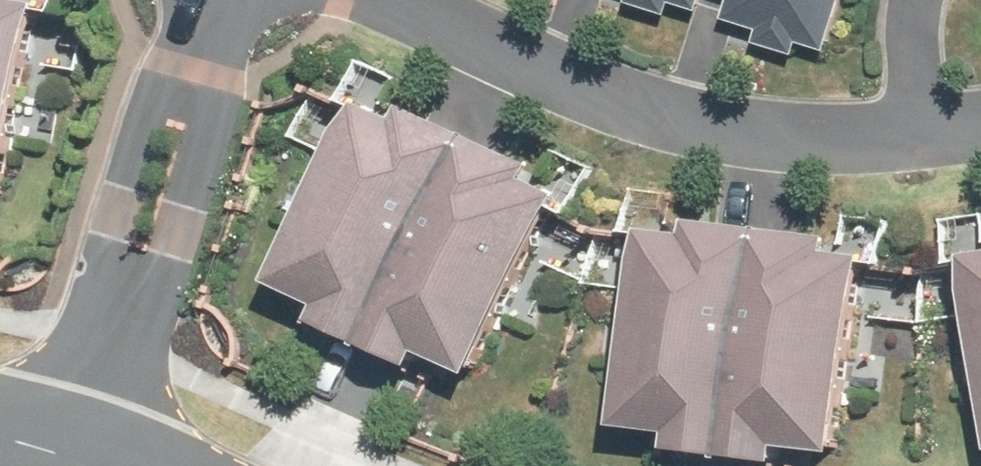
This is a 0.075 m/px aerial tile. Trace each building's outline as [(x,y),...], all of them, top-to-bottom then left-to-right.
[(32,202),(57,6),(19,1),(19,0),(0,0),(0,198),(32,202)] [(711,19),(717,0),(648,0),(711,19)] [(856,0),(743,0),(735,27),(838,59),(856,0)] [(410,129),(370,112),(293,295),(346,317),(340,332),(448,377),(455,362),(499,380),(576,197),(540,183),(544,174),(414,120),(410,129)] [(661,236),(640,433),(697,439),(695,455),(792,465),(812,465),(813,452),(862,457),(883,260),(845,256),(846,246),(706,231),(705,241),(661,236)]
